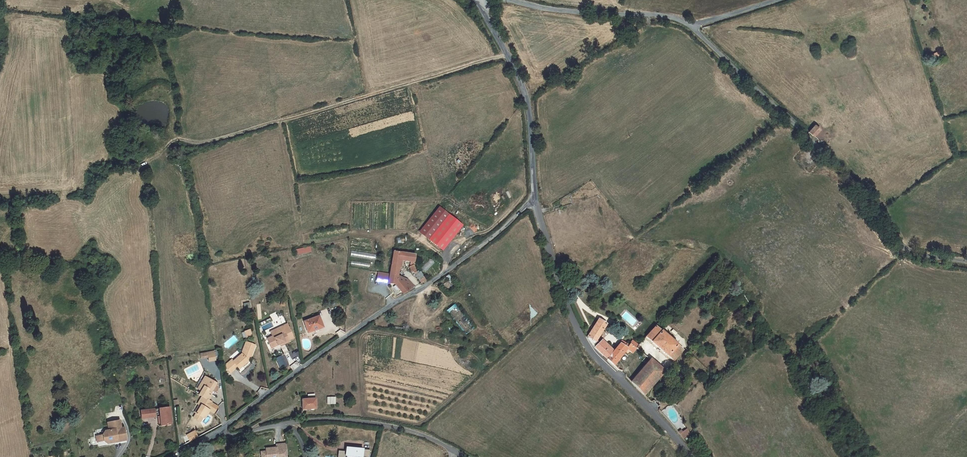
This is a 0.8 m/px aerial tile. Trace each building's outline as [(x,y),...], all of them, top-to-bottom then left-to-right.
[(815,125),(809,132),(813,136),(820,129),(815,125)] [(461,225),(448,215),(428,240),(442,250),(461,225)] [(297,250),(298,256),(312,252),(310,246),(297,250)] [(415,255),(393,251),(389,274),(388,283),(395,284),(396,284),(397,276),(399,265),(400,260),(402,260),(411,262),(410,264),(413,265),(415,255)] [(421,267),(425,272),(434,263),(430,259),(421,267)] [(413,265),(410,267),(412,273),(414,272),(414,274),(421,284),(426,280),(417,271),(416,272),(413,265)] [(388,283),(389,274),(378,273),(377,281),(388,283)] [(407,279),(397,276),(396,284),(395,284),(398,288),(407,279)] [(407,279),(398,288),(404,294),(415,287),(407,279)] [(483,289),(477,294),(481,299),(487,295),(483,289)] [(449,315),(458,310),(456,305),(447,310),(449,315)] [(319,316),(304,322),(308,333),(323,327),(319,316)] [(465,317),(457,322),(461,329),(470,325),(465,317)] [(598,320),(587,337),(595,347),(608,360),(617,349),(623,354),(624,351),(630,344),(635,349),(636,348),(638,345),(632,341),(630,344),(629,344),(628,345),(622,341),(614,351),(612,353),(608,348),(609,347),(608,345),(606,347),(604,345),(601,342),(599,343),(596,342),(594,341),(597,335),(599,336),(606,324),(598,320)] [(284,331),(288,341),(294,338),(288,326),(285,328),(284,326),(270,332),(272,336),(284,331)] [(654,327),(645,337),(667,356),(677,345),(655,326),(654,327)] [(272,336),(267,339),(271,348),(280,344),(281,346),(289,342),(288,341),(286,336),(284,331),(272,336)] [(232,360),(224,366),(230,373),(237,367),(239,369),(248,361),(247,360),(248,357),(250,357),(255,346),(246,342),(241,354),(233,362),(232,360)] [(635,349),(630,344),(624,351),(627,353),(629,351),(632,353),(636,349),(635,349)] [(683,350),(677,345),(667,356),(673,361),(683,350)] [(617,349),(608,360),(614,365),(623,354),(617,349)] [(209,362),(217,361),(214,351),(207,352),(209,362)] [(650,359),(646,364),(653,370),(657,365),(650,359)] [(646,364),(631,382),(637,388),(653,370),(646,364)] [(653,370),(637,388),(644,395),(664,371),(657,365),(653,370)] [(204,377),(198,389),(201,391),(203,387),(201,386),(206,378),(204,377)] [(199,395),(202,397),(208,400),(211,394),(210,394),(212,391),(216,384),(206,378),(201,386),(203,387),(201,391),(199,395)] [(196,414),(193,418),(200,422),(203,417),(204,414),(206,415),(209,411),(207,409),(211,402),(208,400),(202,397),(198,404),(199,405),(201,406),(196,414)] [(315,399),(302,400),(303,409),(316,408),(315,399)] [(169,408),(159,409),(160,417),(161,423),(161,425),(171,424),(169,408)] [(154,410),(141,411),(141,419),(155,417),(154,410)] [(109,430),(105,431),(102,435),(103,441),(107,443),(114,442),(114,439),(117,438),(118,441),(127,440),(124,427),(121,428),(119,420),(107,422),(109,430)] [(681,431),(678,433),(683,439),(684,439),(690,434),(687,429),(682,433),(681,431)] [(190,441),(198,437),(195,431),(187,434),(190,441)] [(286,443),(276,444),(276,447),(277,449),(272,449),(272,448),(265,448),(266,451),(266,456),(287,456),(287,451),(286,443)] [(346,448),(345,451),(340,451),(339,454),(338,454),(338,456),(345,456),(345,455),(361,456),(369,456),(370,450),(362,449),(346,448)]
